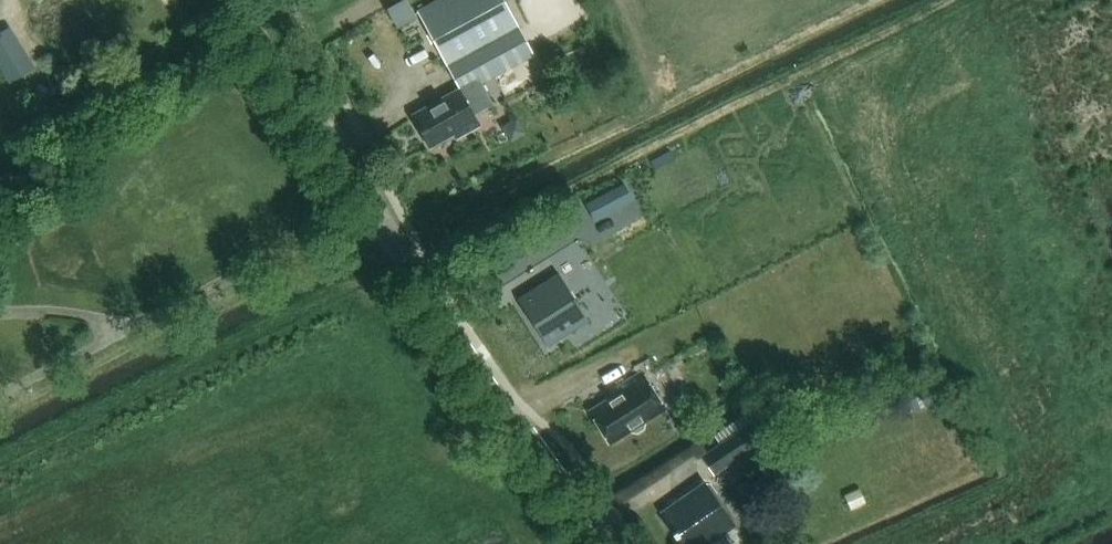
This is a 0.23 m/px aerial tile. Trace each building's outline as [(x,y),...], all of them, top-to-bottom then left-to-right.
[(482,113),(552,74),(537,46),(519,56),(507,34),(518,27),(504,0),(439,0),(419,11),(460,87),(458,88),(460,91),(415,116),(430,144),(453,131),(456,137),(479,125),(473,114),(481,109),(482,113)] [(0,33),(0,66),(10,83),(35,67),(11,26),(0,33)] [(39,83),(28,105),(45,114),(56,92),(39,83)] [(504,142),(533,131),(527,115),(498,125),(504,142)] [(634,197),(625,179),(603,191),(612,208),(634,197)] [(531,289),(518,298),(527,313),(537,329),(548,346),(567,335),(589,320),(585,314),(562,278),(558,272),(531,289)] [(621,392),(589,411),(610,443),(630,430),(632,432),(637,433),(644,428),(645,423),(644,422),(665,408),(642,372),(618,387),(621,392)] [(926,392),(896,406),(900,416),(931,402),(926,392)] [(714,435),(720,443),(757,418),(751,409),(714,435)] [(678,413),(669,419),(676,430),(685,424),(678,413)] [(701,457),(714,475),(770,436),(757,418),(720,443),(701,457)] [(662,514),(683,543),(705,543),(734,524),(706,483),(662,514)] [(850,508),(865,501),(859,486),(844,493),(850,508)]
